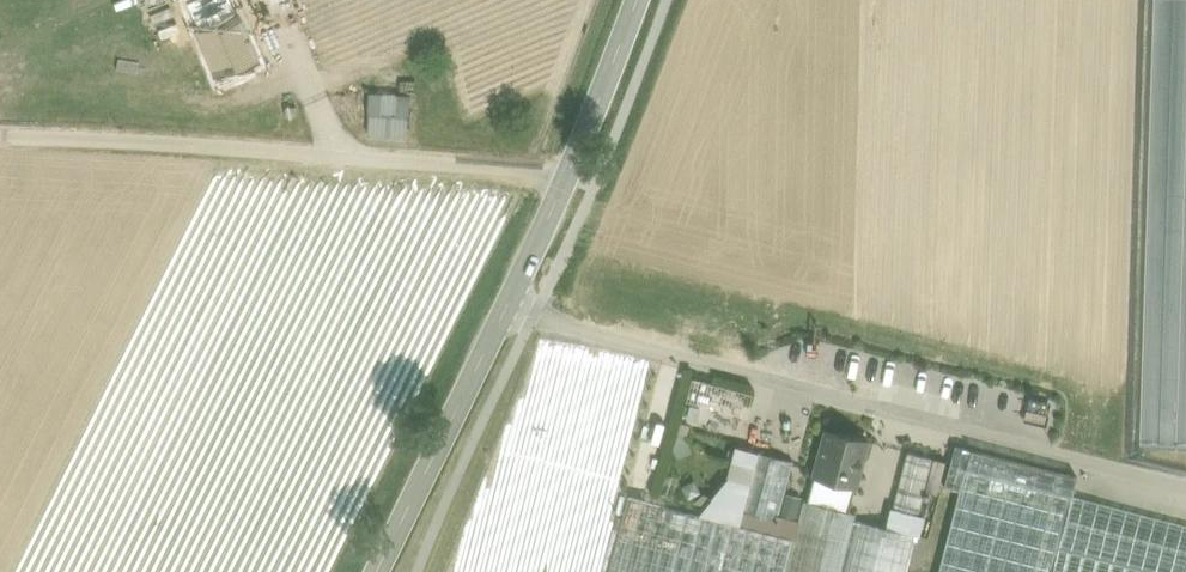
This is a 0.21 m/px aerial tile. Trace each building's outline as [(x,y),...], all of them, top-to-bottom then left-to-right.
[(408,97),(370,94),(368,133),(405,136),(408,97)] [(867,439),(827,429),(815,475),(855,486),(867,439)] [(1077,476),(955,444),(944,485),(959,489),(965,467),(1071,495),(1072,495),(1077,476)] [(933,457),(907,450),(887,526),(913,533),(925,489),(933,457)] [(793,460),(759,451),(743,511),(777,520),(785,492),(793,460)] [(933,457),(925,489),(937,492),(946,460),(933,457)] [(965,467),(959,489),(938,571),(1051,571),(1058,547),(1071,495),(965,467)] [(855,486),(815,475),(808,501),(848,511),(855,486)] [(793,524),(800,496),(785,492),(777,520),(793,524)] [(629,495),(609,571),(704,571),(718,518),(629,495)] [(1071,495),(1058,547),(1156,571),(1185,571),(1185,524),(1072,495),(1071,495)] [(804,500),(785,571),(904,571),(914,533),(913,533),(887,526),(854,518),(855,513),(848,511),(808,501),(804,500)] [(718,518),(704,571),(785,571),(794,537),(718,518)] [(927,536),(917,534),(910,561),(920,564),(927,536)] [(1058,547),(1051,571),(1156,571),(1058,547)]
